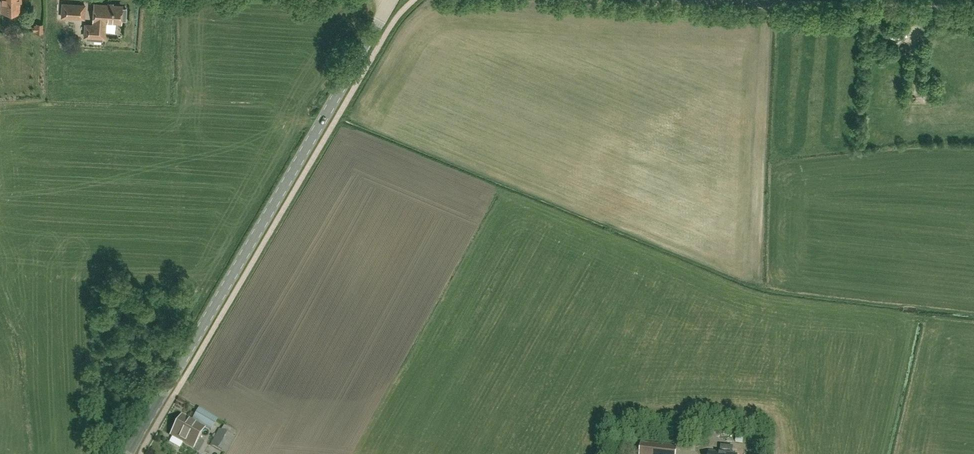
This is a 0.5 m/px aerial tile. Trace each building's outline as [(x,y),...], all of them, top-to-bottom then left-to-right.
[(22,11),(22,0),(2,0),(2,12),(22,11)] [(84,18),(85,5),(63,3),(62,17),(84,18)] [(122,8),(122,6),(95,4),(94,20),(95,20),(94,25),(86,24),(85,36),(87,36),(87,39),(103,40),(103,37),(104,37),(106,21),(121,22),(121,20),(126,20),(127,8),(122,8)] [(194,449),(205,429),(182,417),(171,436),(194,449)] [(211,446),(224,453),(225,453),(234,438),(220,430),(211,446)] [(642,444),(641,453),(676,453),(676,448),(642,444)]
